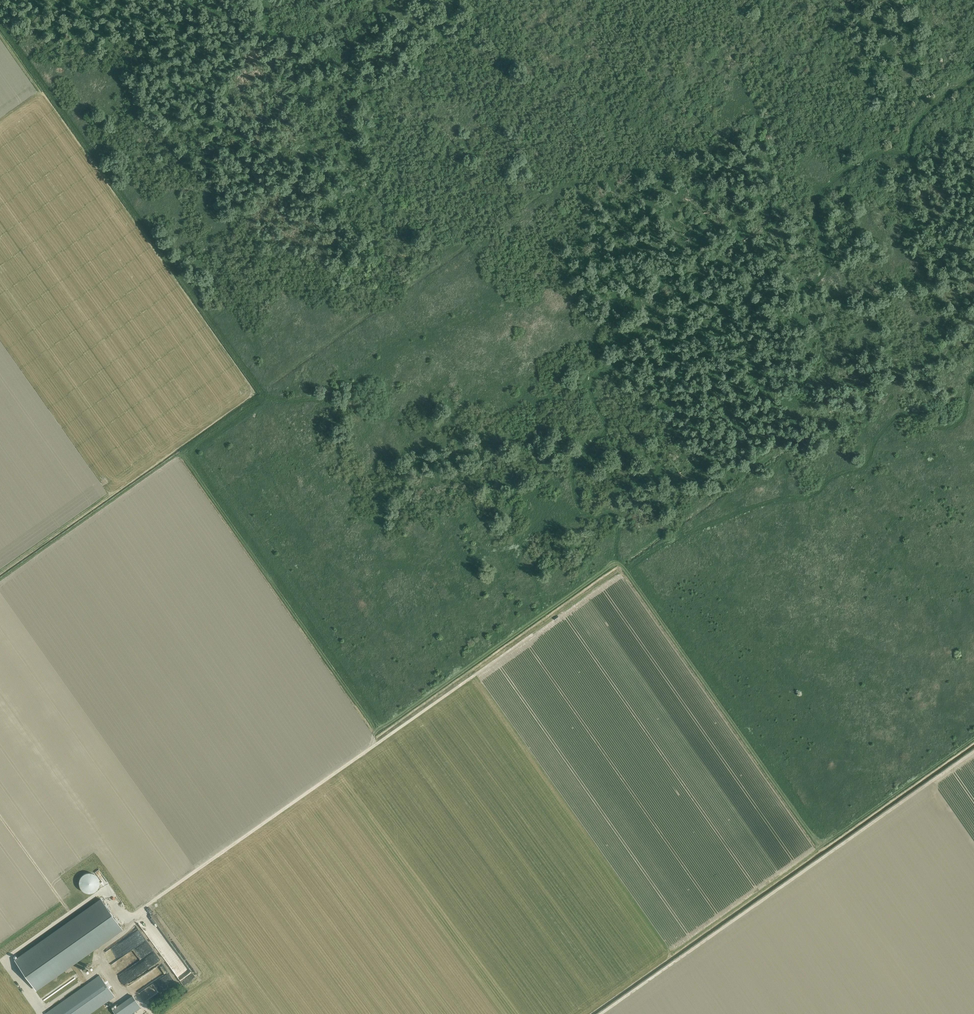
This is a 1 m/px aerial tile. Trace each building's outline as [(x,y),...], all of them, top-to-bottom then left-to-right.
[(90,873),(88,873),(86,873),(84,874),(82,876),(80,878),(79,881),(79,883),(79,886),(80,888),(82,890),(83,891),(85,892),(88,893),(90,893),(93,893),(95,892),(97,890),(98,888),(99,886),(99,884),(99,882),(99,880),(98,878),(97,876),(95,875),(93,874),(90,873)] [(108,884),(98,890),(102,896),(109,892),(107,889),(110,888),(108,884)] [(36,990),(122,929),(101,900),(16,960),(36,990)] [(135,939),(137,943),(144,939),(141,935),(135,939)] [(144,940),(134,946),(137,951),(140,949),(144,955),(151,950),(144,940)] [(145,967),(155,959),(150,952),(133,966),(139,974),(141,972),(143,975),(148,971),(145,967)] [(138,993),(144,1002),(172,981),(165,971),(163,973),(161,970),(159,972),(157,969),(147,976),(148,977),(141,982),(138,979),(134,982),(138,987),(141,991),(138,993)] [(114,996),(100,975),(46,1013),(89,1013),(114,996)] [(116,1013),(130,1013),(140,1007),(133,996),(112,1010),(116,1013)]
